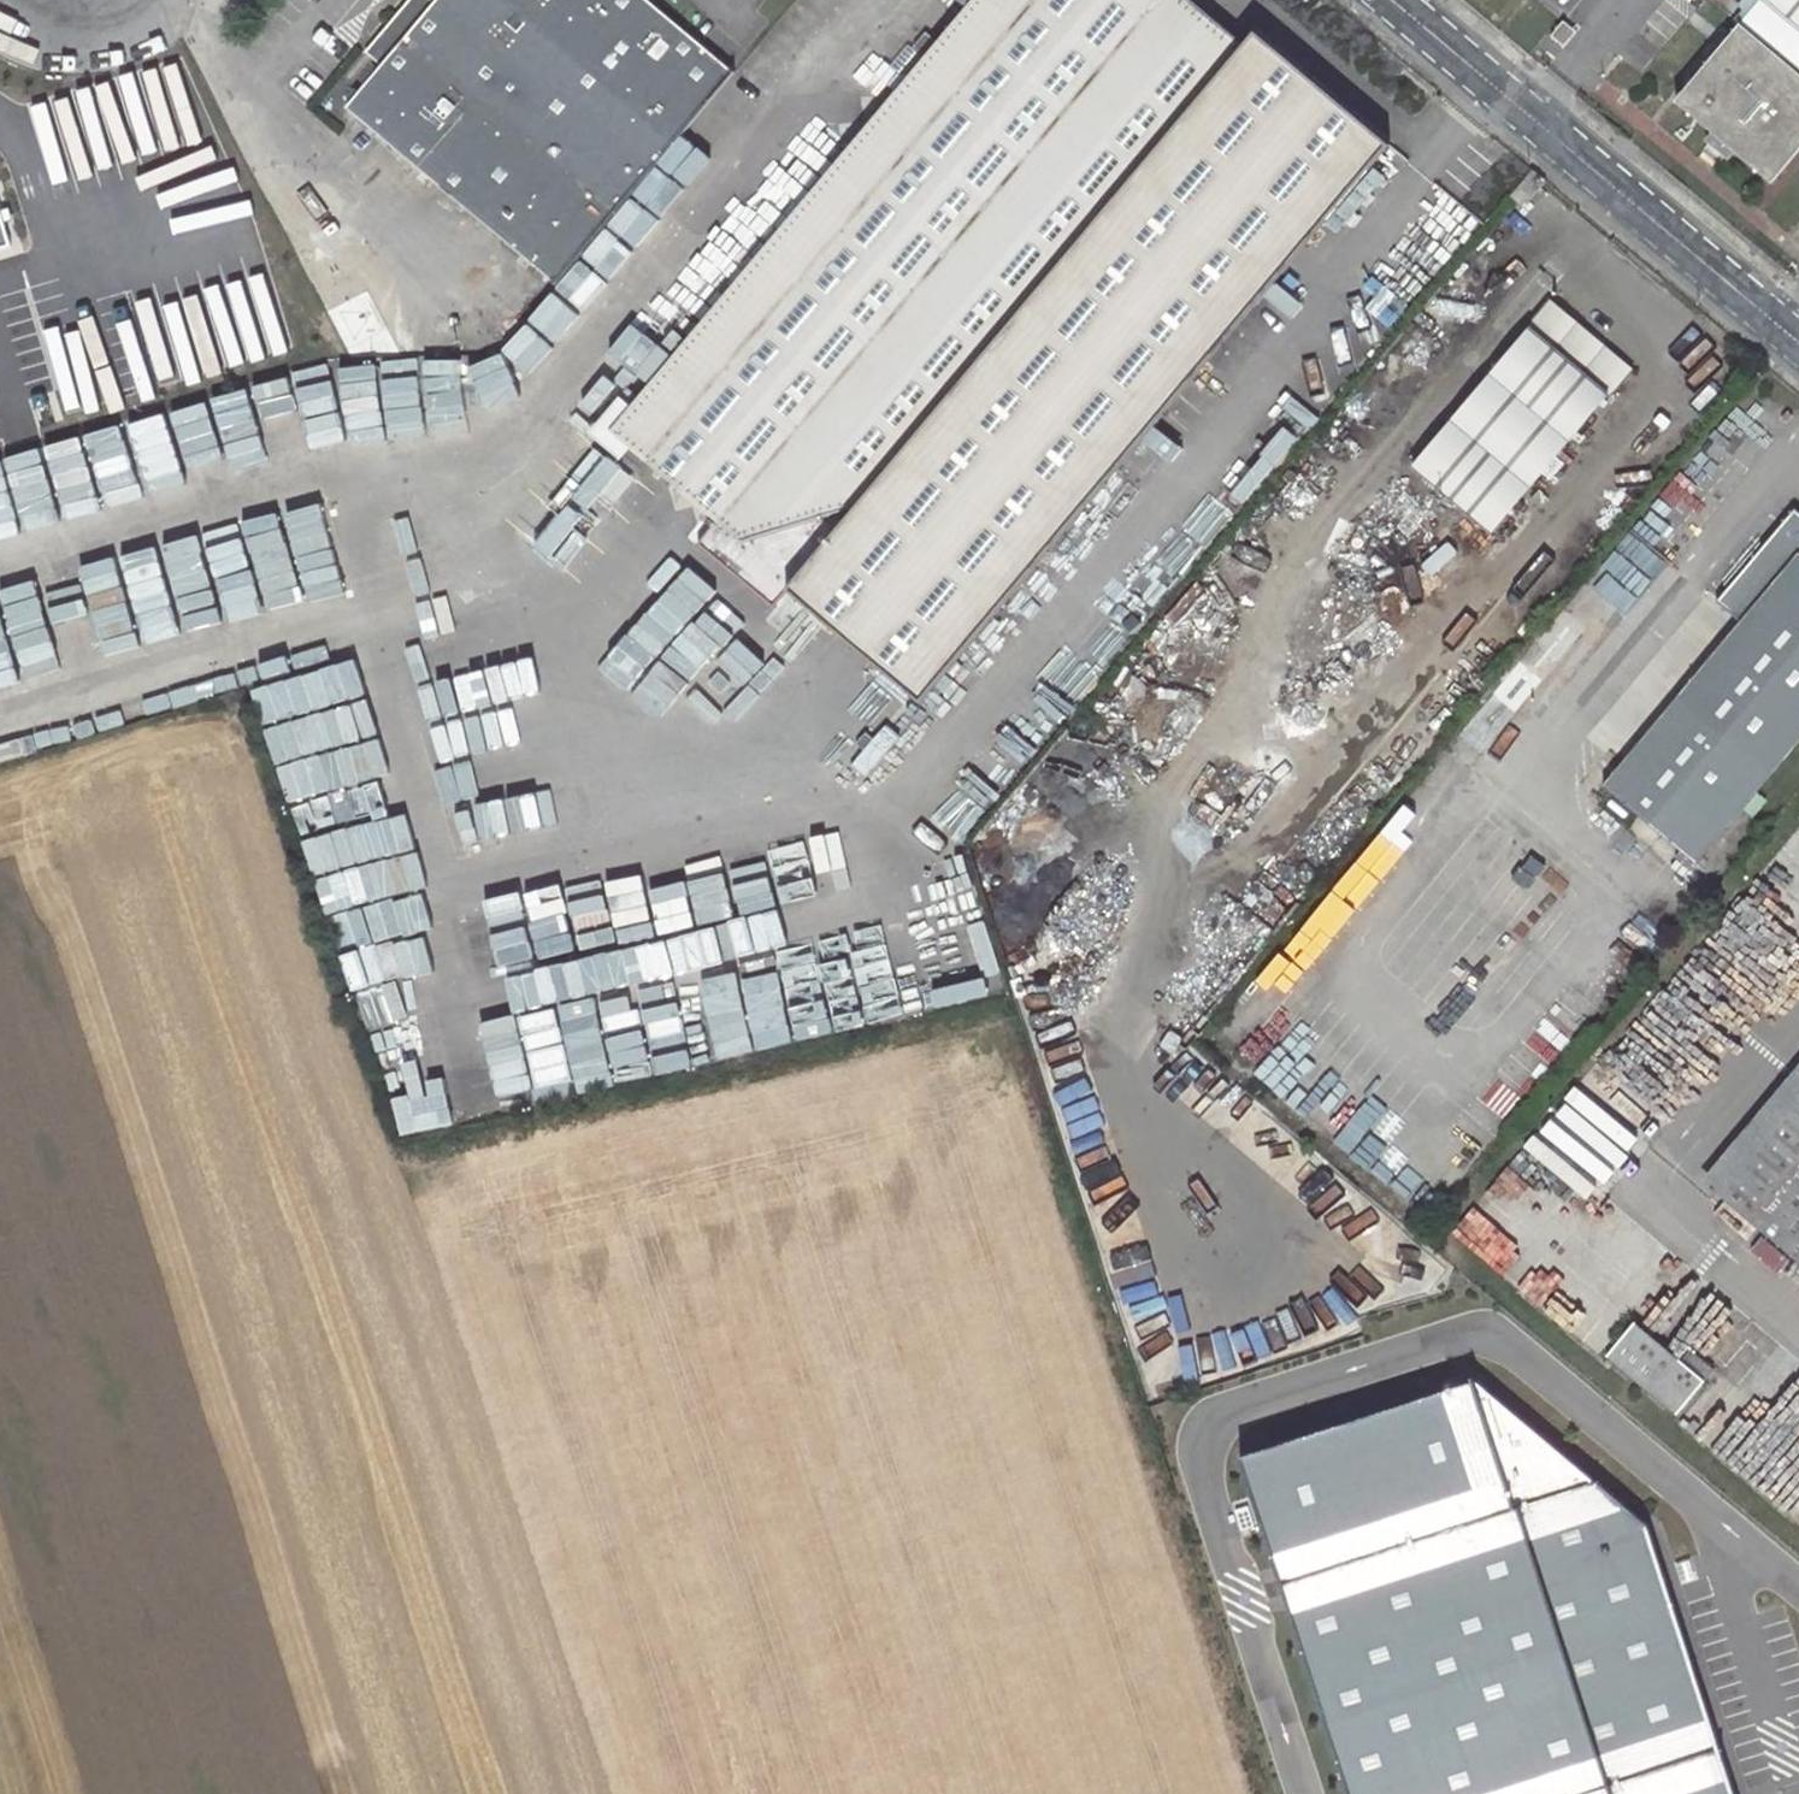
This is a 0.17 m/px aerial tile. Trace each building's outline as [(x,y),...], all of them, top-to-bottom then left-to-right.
[(351,105),(560,281),(734,73),(648,0),(439,0),(436,4),(386,64),(351,105)] [(432,0),(411,0),(369,50),(386,64),(436,4),(432,0)] [(602,432),(714,525),(698,544),(774,608),(789,591),(916,697),(1379,148),(1202,0),(965,0),(602,432)] [(1307,0),(1283,0),(1280,4),(1294,15),(1307,0)] [(1676,101),(1771,181),(1798,148),(1798,0),(1761,0),(1676,101)] [(1563,45),(1575,31),(1563,21),(1551,35),(1563,45)] [(1789,234),(1798,243),(1798,221),(1789,234)] [(1632,370),(1549,300),(1530,323),(1533,326),(1416,466),(1492,530),(1609,391),(1612,394),(1632,370)] [(1796,508),(1717,601),(1741,621),(1607,783),(1699,860),(1798,740),(1798,511),(1796,508)] [(1703,1179),(1718,1191),(1798,1094),(1798,1065),(1703,1179)] [(1718,1191),(1798,1259),(1798,1094),(1718,1191)] [(1677,1411),(1713,1368),(1690,1349),(1682,1360),(1635,1322),(1608,1353),(1677,1411)] [(1647,1527),(1477,1380),(1245,1459),(1354,1793),(1733,1793),(1647,1527)]
